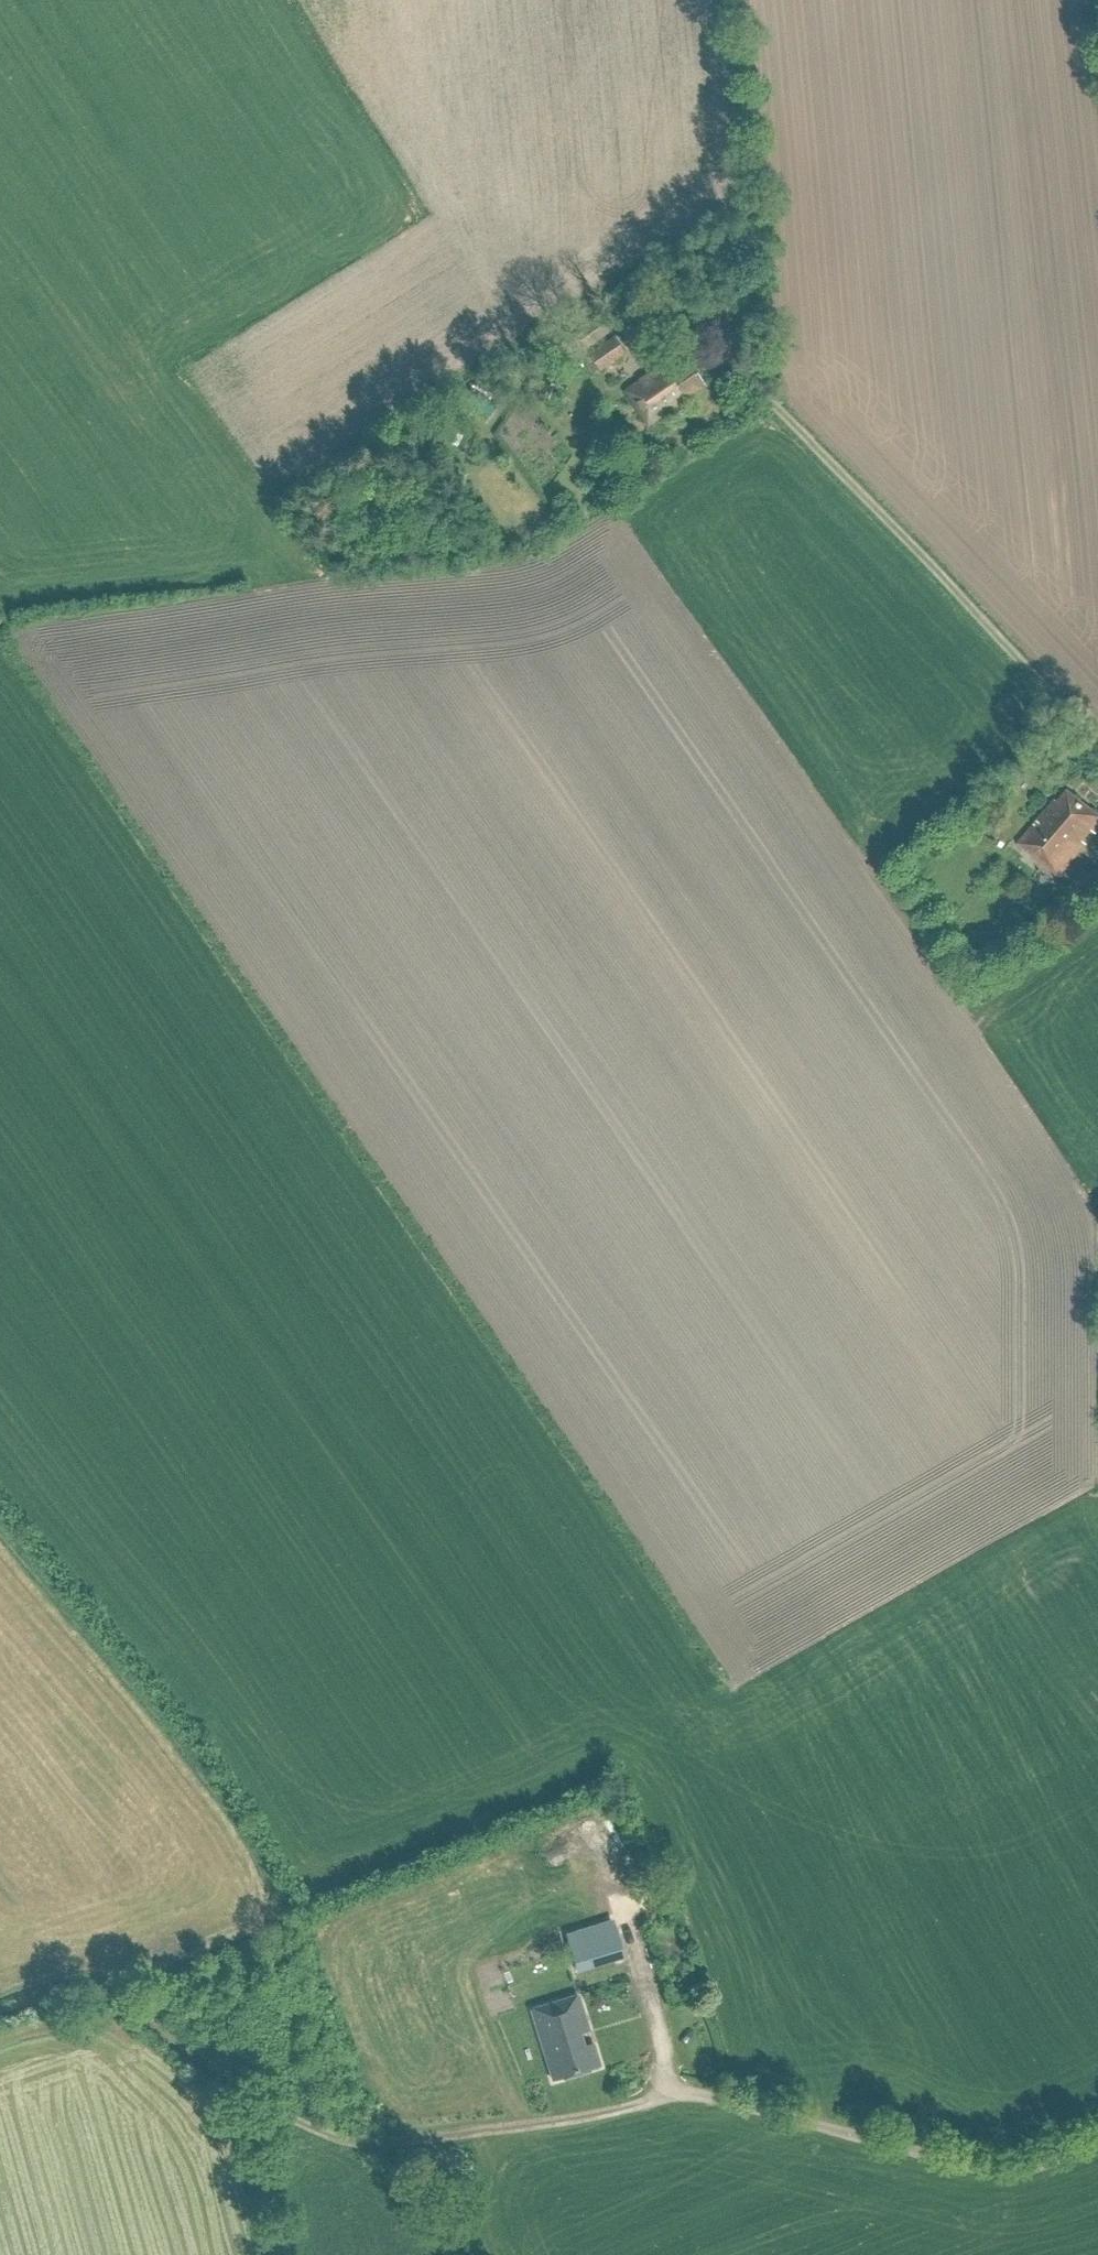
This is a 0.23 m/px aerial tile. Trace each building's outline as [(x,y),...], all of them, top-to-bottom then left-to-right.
[(599,371),(625,353),(611,332),(584,349),(574,356),(578,363),(583,360),(591,373),(597,369),(599,371)] [(671,375),(665,366),(627,391),(647,422),(701,386),(687,364),(671,375)] [(1020,842),(1061,875),(1087,843),(1082,839),(1091,828),(1096,832),(1097,829),(1097,812),(1068,788),(1058,800),(1055,798),(1020,842)] [(570,1966),(579,1963),(579,1966),(620,1954),(619,1952),(627,1949),(620,1928),(563,1945),(570,1966)] [(582,2046),(578,2034),(588,2031),(585,2021),(583,2022),(582,2017),(583,2016),(577,1995),(531,2009),(547,2063),(549,2063),(552,2074),(551,2074),(553,2081),(599,2066),(592,2043),(582,2046)]
